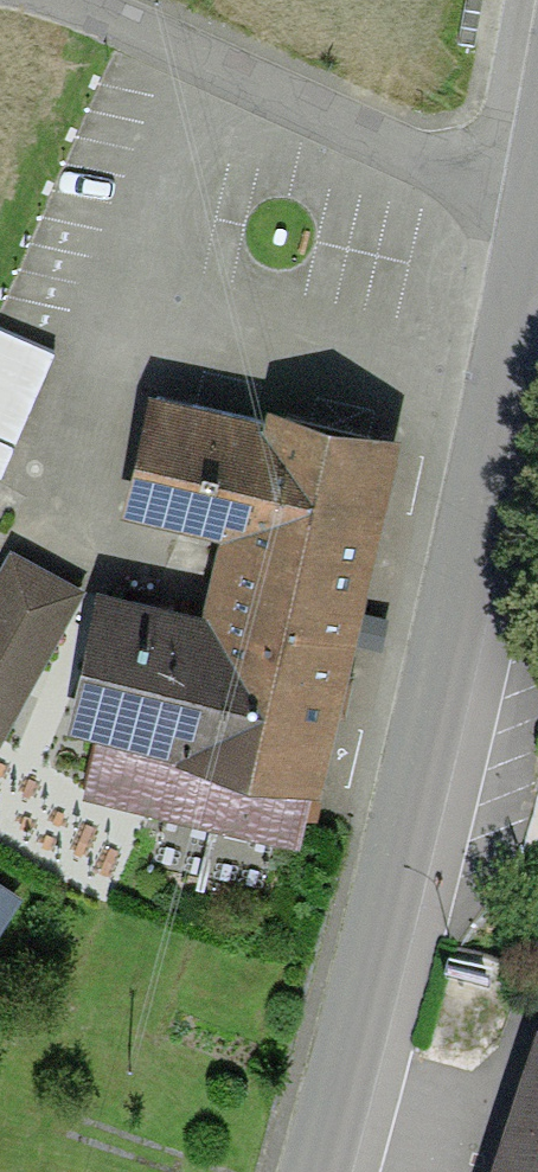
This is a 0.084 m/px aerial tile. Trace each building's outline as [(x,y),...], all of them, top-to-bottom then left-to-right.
[(458,44),(475,47),(483,0),(466,0),(458,44)] [(0,328),(0,479),(5,481),(54,353),(0,328)] [(272,432),(155,405),(132,506),(227,528),(207,612),(93,586),(62,722),(104,732),(90,794),(165,811),(210,822),(305,843),(395,445),(275,418),(272,432)] [(72,583),(15,553),(0,582),(0,721),(72,583)] [(137,838),(15,771),(0,798),(0,840),(104,897),(137,838)] [(523,850),(537,854),(537,794),(523,850)] [(165,811),(155,853),(200,864),(210,822),(165,811)] [(496,1171),(537,1171),(537,1043),(496,1171)]
